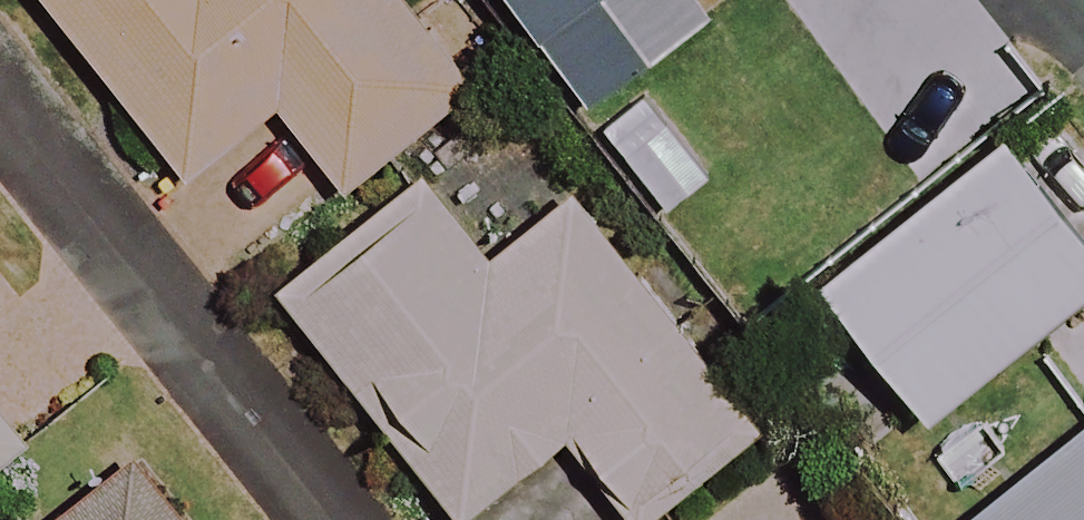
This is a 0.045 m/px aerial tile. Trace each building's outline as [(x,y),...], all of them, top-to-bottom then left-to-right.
[(192,176),(282,103),(350,187),(476,84),(407,0),(49,0),(192,176)] [(591,109),(729,6),(724,0),(510,0),(591,109)] [(1017,137),(825,284),(929,421),(1083,303),(1083,225),(1017,137)] [(428,183),(286,294),(463,519),(571,435),(638,519),(653,519),(763,433),(578,197),(492,265),(428,183)] [(27,446),(0,411),(0,467),(27,446)] [(970,519),(1083,519),(1083,432),(970,519)] [(147,439),(44,519),(211,519),(147,439)]
